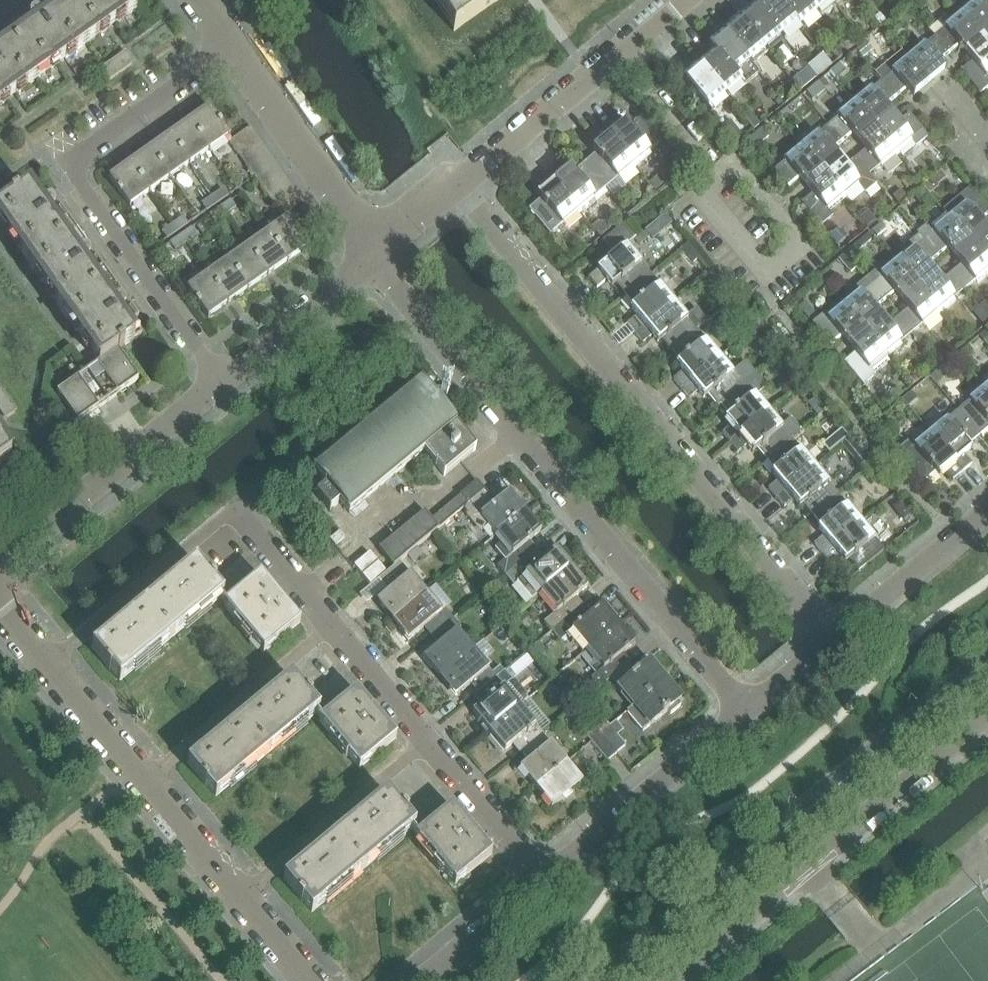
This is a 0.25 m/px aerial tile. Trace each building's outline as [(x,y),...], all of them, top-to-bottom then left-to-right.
[(87,45),(55,0),(47,0),(38,6),(46,18),(40,23),(39,22),(38,21),(36,20),(35,20),(33,20),(32,21),(31,21),(30,23),(30,24),(29,25),(22,31),(16,23),(28,15),(27,14),(2,32),(37,81),(87,45)] [(87,45),(137,10),(130,0),(55,0),(87,45)] [(453,32),(452,32),(453,34),(501,0),(430,0),(453,32)] [(775,0),(761,0),(763,3),(755,9),(783,42),(799,29),(775,0)] [(799,29),(802,32),(818,19),(802,0),(775,0),(799,29)] [(818,19),(833,6),(828,0),(802,0),(818,19)] [(886,3),(892,10),(898,5),(894,0),(890,0),(886,3)] [(957,14),(958,14),(977,38),(987,29),(987,0),(974,0),(972,2),(970,3),(957,14)] [(783,42),(755,9),(753,6),(744,13),(747,16),(740,22),(767,55),(783,42)] [(908,9),(901,14),(909,23),(916,17),(908,9)] [(878,14),(873,18),(879,26),(884,22),(878,14)] [(946,28),(934,39),(948,55),(958,47),(960,45),(964,50),(977,38),(958,14),(957,14),(943,26),(946,28)] [(767,55),(740,22),(737,19),(729,26),(731,29),(724,35),(751,68),(767,55)] [(977,38),(964,50),(971,58),(986,46),(987,44),(987,29),(977,38)] [(37,81),(2,32),(0,33),(0,106),(37,81)] [(757,75),(751,68),(724,35),(721,32),(713,39),(715,42),(708,48),(711,52),(741,88),(757,75)] [(847,53),(855,47),(845,35),(837,41),(847,53)] [(921,44),(905,58),(925,82),(942,68),(938,64),(940,62),(948,55),(934,39),(923,47),(921,44)] [(864,45),(857,52),(861,57),(869,50),(864,45)] [(832,55),(837,61),(846,54),(841,47),(832,55)] [(962,70),(976,87),(982,94),(987,88),(987,51),(984,47),(971,58),(973,61),(962,70)] [(741,88),(711,52),(702,59),(705,62),(698,68),(725,101),(741,88)] [(132,61),(128,54),(123,54),(102,69),(101,73),(106,80),(110,81),(132,65),(132,61)] [(888,65),(875,76),(881,83),(895,100),(905,91),(908,89),(911,93),(925,82),(905,58),(891,69),(888,65)] [(836,78),(846,70),(841,64),(831,72),(836,78)] [(725,101),(698,68),(695,65),(687,72),(689,75),(682,81),(709,114),(725,101)] [(77,68),(72,72),(77,78),(82,74),(77,68)] [(813,102),(826,91),(819,83),(806,93),(813,102)] [(867,89),(851,102),(871,127),(889,111),(886,107),(887,106),(895,100),(881,83),(869,92),(867,89)] [(839,117),(827,127),(841,144),(852,135),(855,132),(859,137),(871,127),(851,102),(836,115),(839,117)] [(211,150),(230,137),(209,108),(190,120),(211,150)] [(896,119),(889,111),(871,127),(859,137),(855,132),(852,135),(865,151),(868,148),(865,144),(878,134),(881,132),(896,119)] [(881,132),(878,134),(897,158),(899,156),(900,155),(913,144),(917,149),(928,140),(922,133),(908,115),(900,121),(899,123),(896,119),(881,132)] [(649,153),(662,143),(641,118),(623,133),(613,120),(602,128),(636,169),(652,156),(649,153)] [(190,165),(211,150),(190,120),(169,136),(190,165)] [(817,131),(798,146),(818,170),(836,156),(837,155),(834,151),(841,144),(827,127),(819,134),(817,131)] [(621,182),(636,169),(602,128),(594,135),(604,148),(586,164),(606,188),(619,178),(621,182)] [(236,156),(258,141),(249,129),(228,144),(236,156)] [(756,148),(768,138),(762,130),(750,140),(756,148)] [(865,151),(854,160),(868,177),(882,165),(885,168),(897,158),(878,134),(865,144),(868,148),(865,151)] [(170,179),(190,165),(169,136),(149,150),(170,179)] [(245,168),(267,153),(258,141),(236,156),(245,168)] [(789,159),(775,171),(790,189),(801,180),(804,177),(806,180),(818,170),(798,146),(787,156),(789,159)] [(150,193),(170,179),(149,150),(129,164),(150,193)] [(254,180),(275,165),(267,153),(245,168),(254,180)] [(845,168),(836,156),(818,170),(806,180),(804,177),(801,180),(812,194),(816,191),(813,188),(824,178),(828,175),(834,171),(837,174),(845,168)] [(828,175),(824,178),(844,202),(848,199),(848,198),(859,189),(865,195),(875,186),(868,177),(854,160),(845,168),(837,174),(834,171),(828,175)] [(130,208),(150,193),(129,164),(109,178),(118,191),(117,192),(119,195),(120,195),(130,208)] [(594,199),(606,188),(586,164),(568,179),(557,165),(547,174),(581,215),(596,202),(594,199)] [(262,192),(284,177),(275,165),(254,180),(262,192)] [(921,186),(932,178),(926,170),(915,178),(921,186)] [(566,227),(581,215),(547,174),(538,181),(549,194),(529,210),(549,235),(563,224),(566,227)] [(271,204),(292,189),(284,177),(262,192),(271,204)] [(649,184),(655,192),(663,185),(657,177),(649,184)] [(812,194),(801,203),(820,227),(833,217),(830,213),(844,202),(824,178),(822,180),(813,188),(816,191),(812,194)] [(45,197),(35,184),(17,197),(16,196),(11,199),(12,200),(0,208),(0,224),(28,263),(77,229),(68,216),(56,224),(51,218),(52,217),(53,216),(54,214),(54,213),(54,211),(53,210),(52,209),(51,208),(50,208),(49,207),(43,200),(51,194),(59,206),(60,205),(51,192),(45,197)] [(217,204),(228,196),(223,189),(212,197),(217,204)] [(280,218),(302,202),(292,189),(271,204),(280,218)] [(914,196),(918,201),(923,201),(928,197),(922,190),(914,196)] [(944,213),(944,214),(947,217),(966,240),(975,233),(973,230),(979,224),(987,217),(987,212),(970,191),(944,213)] [(899,206),(906,200),(900,194),(894,199),(899,206)] [(212,197),(203,203),(208,210),(217,204),(212,197)] [(225,216),(237,208),(231,200),(220,208),(225,216)] [(220,208),(211,214),(217,222),(225,216),(220,208)] [(867,229),(875,223),(868,213),(859,220),(867,229)] [(927,225),(917,234),(918,236),(937,259),(940,257),(947,251),(954,245),(957,248),(966,240),(947,217),(944,214),(929,227),(927,225)] [(177,232),(188,224),(183,218),(172,225),(177,232)] [(668,224),(664,218),(656,225),(660,230),(668,224)] [(287,262),(308,248),(287,219),(267,233),(287,262)] [(599,223),(593,228),(601,238),(611,230),(606,223),(599,223)] [(877,237),(886,230),(881,224),(872,231),(877,237)] [(979,224),(973,230),(975,233),(966,240),(957,248),(954,245),(947,251),(959,266),(967,260),(964,256),(973,249),(982,241),(985,245),(987,243),(987,234),(979,224)] [(172,225),(164,231),(168,238),(177,232),(172,225)] [(630,245),(636,240),(624,225),(603,243),(615,257),(630,245)] [(655,226),(647,232),(652,239),(660,232),(655,226)] [(95,255),(77,230),(77,229),(28,263),(63,313),(112,279),(103,266),(91,274),(86,267),(87,266),(88,265),(89,264),(89,262),(89,261),(88,260),(88,259),(86,258),(85,257),(84,257),(78,249),(86,244),(94,256),(95,255)] [(185,244),(196,236),(191,229),(180,237),(185,244)] [(829,237),(837,247),(847,239),(841,232),(835,231),(829,237)] [(268,276),(287,262),(267,233),(248,247),(268,276)] [(858,252),(875,238),(871,233),(853,247),(858,252)] [(892,257),(892,258),(914,284),(922,277),(920,274),(928,267),(932,264),(937,259),(918,236),(917,237),(892,257)] [(180,237),(171,243),(177,250),(185,244),(180,237)] [(973,249),(987,266),(987,243),(985,245),(982,241),(973,249)] [(693,263),(699,258),(688,244),(682,249),(693,263)] [(643,261),(631,245),(630,245),(615,257),(589,278),(598,289),(611,278),(626,296),(651,276),(640,263),(643,261)] [(250,289),(268,276),(248,247),(229,260),(250,289)] [(950,274),(964,291),(966,288),(975,281),(977,284),(987,275),(987,266),(973,249),(964,256),(967,260),(959,266),(953,272),(950,274)] [(850,273),(856,268),(845,254),(839,259),(850,273)] [(892,258),(866,279),(885,302),(895,294),(903,288),(905,291),(914,284),(892,258)] [(228,304),(250,289),(229,260),(208,275),(228,304)] [(940,282),(928,267),(920,274),(922,277),(914,284),(905,291),(903,288),(895,294),(907,308),(915,302),(912,299),(920,292),(929,285),(932,288),(940,282)] [(715,290),(721,285),(710,272),(705,277),(715,290)] [(929,285),(920,292),(940,315),(954,303),(958,300),(956,297),(957,296),(963,291),(964,291),(950,274),(949,274),(943,279),(940,282),(932,288),(929,285)] [(208,319),(228,304),(208,275),(188,289),(197,302),(195,303),(198,307),(199,306),(208,319)] [(663,285),(660,288),(651,276),(626,296),(641,314),(628,325),(636,335),(677,301),(663,285)] [(130,305),(112,279),(63,313),(99,365),(118,351),(118,352),(124,348),(123,347),(142,335),(132,321),(139,317),(138,316),(126,324),(122,317),(123,316),(124,315),(124,314),(124,312),(124,311),(124,310),(123,308),(122,308),(120,307),(119,307),(113,299),(121,294),(129,306),(130,305)] [(866,279),(839,301),(861,328),(870,321),(867,317),(874,311),(885,302),(866,279)] [(907,308),(897,317),(911,334),(922,325),(925,328),(940,316),(940,315),(920,292),(912,299),(915,302),(907,308)] [(696,309),(689,315),(677,301),(636,335),(644,344),(657,334),(671,351),(696,330),(707,321),(696,309)] [(839,301),(813,323),(817,330),(831,347),(842,338),(846,334),(851,330),(854,334),(861,328),(839,301)] [(808,318),(814,313),(805,302),(799,307),(808,318)] [(978,308),(987,320),(987,307),(985,303),(978,308)] [(978,308),(972,314),(982,326),(987,321),(987,320),(978,308)] [(887,326),(874,311),(867,317),(870,321),(861,328),(854,334),(851,330),(846,334),(842,338),(854,353),(864,345),(861,342),(868,336),(877,329),(879,332),(887,326)] [(877,329),(868,336),(889,362),(893,359),(891,357),(906,344),(903,341),(911,335),(911,334),(897,317),(887,326),(879,332),(877,329)] [(709,340),(706,343),(696,330),(671,351),(687,370),(674,381),(682,390),(722,356),(709,340)] [(752,331),(744,338),(749,344),(758,337),(752,331)] [(854,353),(843,362),(857,378),(858,378),(863,385),(878,372),(877,372),(889,362),(868,336),(861,342),(864,345),(854,353)] [(138,381),(118,352),(118,351),(99,365),(87,373),(108,402),(138,381)] [(779,355),(773,361),(780,368),(786,363),(779,355)] [(745,383),(755,374),(745,362),(734,371),(722,356),(682,390),(689,400),(703,389),(718,407),(728,399),(745,384),(745,383)] [(938,371),(931,377),(936,383),(943,378),(938,371)] [(78,424),(108,402),(87,373),(57,395),(78,424)] [(758,395),(767,388),(755,374),(745,383),(745,384),(728,399),(718,407),(719,408),(721,406),(736,423),(723,435),(731,444),(771,410),(758,395)] [(917,382),(916,382),(912,377),(908,380),(912,385),(913,385),(917,382)] [(475,452),(443,414),(419,385),(313,474),(326,489),(317,497),(331,513),(339,506),(349,517),(424,454),(444,478),(475,452)] [(983,386),(968,398),(971,402),(958,412),(979,437),(987,429),(987,392),(983,386)] [(0,388),(0,413),(3,417),(7,418),(14,413),(15,409),(0,388)] [(911,393),(903,400),(908,407),(917,400),(911,393)] [(887,394),(878,402),(884,409),(893,401),(887,394)] [(814,420),(825,411),(815,398),(808,404),(814,412),(810,415),(814,420)] [(790,419),(783,425),(771,410),(731,444),(738,453),(752,442),(767,460),(791,440),(800,432),(790,419)] [(967,447),(979,437),(958,412),(946,422),(944,420),(928,432),(962,473),(971,466),(964,457),(971,451),(967,447)] [(841,430),(821,447),(828,455),(848,438),(841,430)] [(952,482),(962,473),(928,432),(913,445),(909,440),(895,451),(902,459),(922,484),(934,474),(938,478),(945,473),(952,482)] [(0,440),(0,464),(11,456),(0,440)] [(805,450),(802,453),(791,440),(767,460),(782,479),(768,490),(776,500),(817,465),(805,450)] [(827,483),(829,480),(817,465),(776,500),(784,509),(798,497),(813,516),(837,495),(827,483)] [(876,485),(883,479),(872,466),(864,473),(876,485)] [(477,483),(456,500),(464,509),(484,492),(477,483)] [(509,495),(495,506),(484,492),(464,509),(482,532),(489,527),(497,537),(524,514),(509,495)] [(850,506),(848,508),(837,495),(813,516),(828,534),(813,546),(821,556),(863,521),(850,506)] [(893,509),(903,521),(911,515),(901,502),(893,509)] [(408,555),(417,548),(438,531),(424,513),(379,550),(394,567),(399,563),(408,555)] [(497,565),(506,576),(536,552),(528,543),(540,533),(524,514),(497,537),(501,542),(494,549),(503,560),(497,565)] [(873,539),(876,536),(863,521),(821,556),(829,565),(838,558),(843,565),(848,561),(858,573),(883,552),(873,539)] [(339,534),(330,542),(335,548),(344,540),(339,534)] [(417,548),(408,555),(414,563),(423,555),(417,548)] [(533,602),(541,596),(571,570),(555,551),(543,561),(536,552),(506,576),(515,587),(518,584),(533,602)] [(370,554),(354,567),(369,585),(385,572),(370,554)] [(260,578),(256,582),(240,562),(214,583),(212,580),(210,581),(223,596),(220,600),(226,607),(224,608),(263,655),(299,625),(260,578)] [(396,621),(426,595),(399,563),(394,567),(394,568),(378,581),(389,593),(380,601),(396,621)] [(223,596),(210,581),(195,564),(144,607),(172,640),(220,600),(223,596)] [(575,599),(587,590),(571,570),(541,596),(555,613),(544,622),(553,633),(583,608),(575,599)] [(448,607),(441,613),(426,595),(396,621),(403,630),(399,632),(408,642),(424,629),(431,639),(457,618),(448,607)] [(120,683),(172,640),(144,607),(92,650),(120,683)] [(587,651),(618,626),(602,607),(590,617),(583,608),(553,633),(561,643),(573,634),(587,651)] [(457,632),(464,627),(457,618),(431,639),(438,647),(423,660),(431,670),(435,668),(442,677),(473,652),(457,632)] [(634,645),(618,627),(618,626),(587,651),(602,669),(590,678),(599,688),(610,679),(629,664),(622,655),(634,645)] [(539,644),(531,650),(539,660),(546,654),(539,644)] [(478,694),(496,679),(473,652),(442,677),(458,696),(471,686),(478,694)] [(665,682),(649,663),(648,663),(636,673),(629,664),(610,679),(634,708),(665,682)] [(515,681),(513,682),(505,672),(496,679),(478,694),(485,704),(473,714),(488,733),(528,700),(527,698),(528,697),(515,681)] [(355,693),(351,697),(335,678),(310,699),(308,696),(306,698),(318,712),(315,715),(321,721),(319,723),(359,770),(394,740),(355,693)] [(318,712),(306,698),(291,679),(239,723),(267,755),(315,715),(318,712)] [(643,734),(668,713),(670,716),(680,707),(678,705),(681,702),(665,682),(634,708),(635,709),(627,715),(643,734)] [(528,700),(488,733),(504,752),(513,745),(516,749),(520,746),(525,751),(543,736),(552,729),(528,700)] [(610,728),(605,721),(595,729),(600,735),(601,736),(610,729),(610,728)] [(215,799),(267,755),(239,723),(188,766),(215,799)] [(623,732),(616,724),(616,723),(610,728),(610,729),(601,736),(616,755),(626,747),(617,737),(623,732)] [(591,743),(600,735),(595,729),(586,737),(591,743)] [(616,755),(601,736),(600,735),(591,743),(607,763),(616,755)] [(566,764),(543,736),(525,751),(525,752),(521,754),(529,764),(520,771),(535,790),(566,764)] [(551,809),(582,783),(566,764),(535,790),(551,809)] [(452,809),(448,813),(432,793),(406,815),(403,812),(401,813),(414,829),(412,831),(417,838),(415,839),(454,886),(490,856),(452,809)] [(414,829),(401,813),(386,795),(334,839),(362,872),(412,831),(414,829)] [(311,914),(362,872),(334,839),(284,881),(311,914)]
